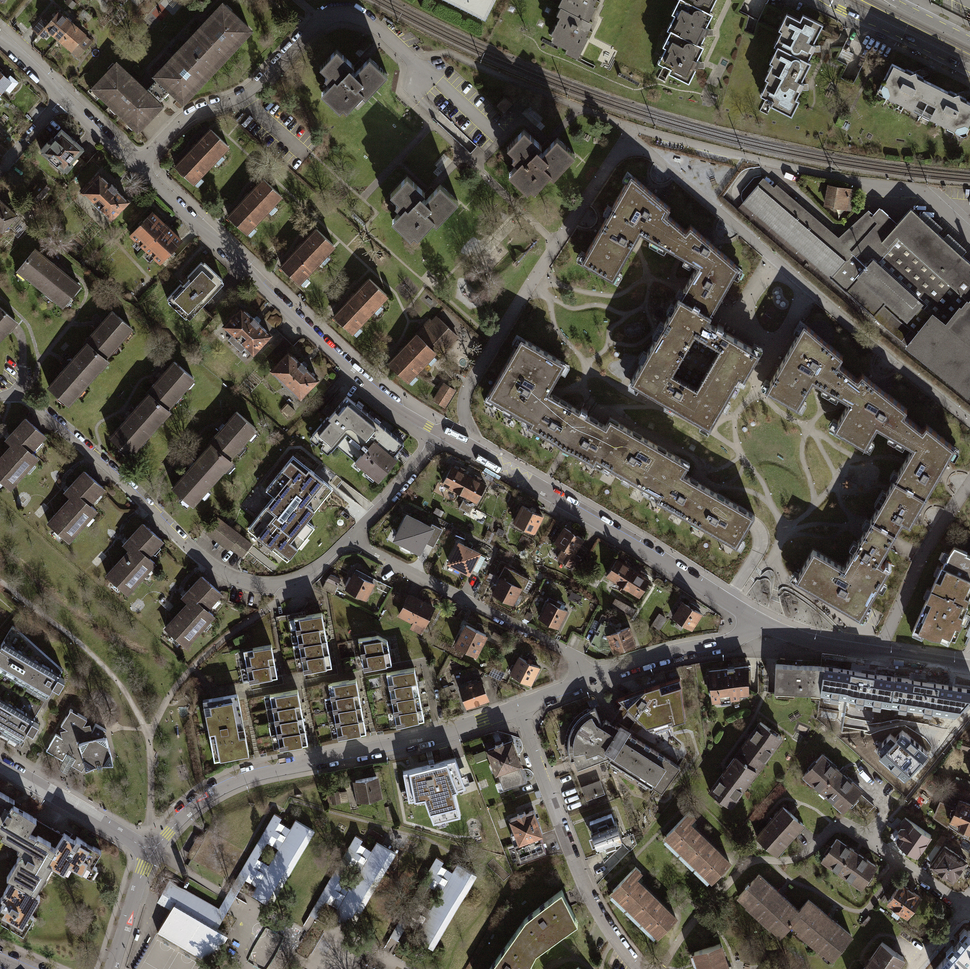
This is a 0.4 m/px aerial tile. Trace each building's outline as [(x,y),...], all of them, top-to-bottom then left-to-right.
[(485,20),(488,13),(485,11),(490,0),(445,0),(485,20)] [(562,8),(564,9),(588,21),(589,20),(595,7),(593,6),(596,0),(565,0),(562,8)] [(700,45),(706,35),(709,29),(706,28),(713,14),(709,13),(684,0),(679,0),(672,14),(674,15),(668,29),(671,30),(700,45)] [(709,13),(716,0),(684,0),(709,13)] [(204,21),(198,28),(225,54),(248,30),(220,4),(204,21)] [(588,21),(564,9),(551,35),(561,40),(559,44),(579,55),(588,37),(585,36),(592,22),(589,20),(588,21)] [(56,39),(70,23),(57,11),(46,23),(42,27),(56,39)] [(781,31),(775,45),(778,46),(808,62),(808,61),(816,45),(813,44),(821,29),(823,24),(803,14),(800,20),(787,13),(778,30),(781,31)] [(42,27),(46,23),(40,17),(30,28),(36,33),(42,27)] [(70,23),(56,39),(69,50),(72,47),(79,53),(89,41),(82,35),(83,34),(70,23)] [(186,40),(175,51),(203,77),(225,54),(198,28),(186,40)] [(671,68),(669,73),(689,83),(697,68),(700,62),(697,60),(704,47),(700,45),(671,30),(668,29),(667,30),(670,32),(663,47),(665,48),(658,63),(665,66),(665,65),(671,68)] [(808,61),(808,62),(778,46),(775,45),(774,46),(777,48),(769,63),(772,64),(765,79),(768,81),(761,95),(771,100),(769,104),(792,116),(799,100),(796,99),(804,84),(801,82),(811,62),(808,61)] [(334,49),(317,67),(331,80),(322,89),(328,94),(324,98),(337,110),(346,101),(350,104),(365,88),(369,91),(385,74),(367,57),(355,70),(351,66),(352,66),(334,49)] [(171,56),(153,75),(156,78),(151,83),(149,85),(161,97),(163,95),(168,89),(181,101),(203,77),(175,51),(171,56)] [(114,63),(90,88),(135,131),(159,106),(156,102),(161,97),(149,85),(144,91),(138,85),(114,63)] [(936,85),(917,76),(916,71),(911,72),(892,63),(879,89),(897,98),(896,100),(913,109),(914,106),(923,110),(936,85)] [(665,81),(669,73),(671,68),(665,65),(665,66),(659,78),(665,81)] [(5,86),(9,89),(15,82),(8,76),(5,78),(0,74),(0,91),(5,86)] [(960,97),(959,92),(954,94),(936,85),(923,110),(931,115),(930,117),(947,126),(948,123),(967,133),(969,126),(969,102),(960,97)] [(59,129),(39,152),(62,171),(82,148),(59,129)] [(522,129),(505,147),(518,160),(510,169),(516,175),(512,179),(525,191),(534,181),(537,184),(553,168),(556,171),(573,154),(555,137),(543,150),(539,146),(522,129)] [(174,166),(191,182),(225,145),(209,130),(174,166)] [(99,173),(81,192),(85,197),(86,196),(112,220),(130,201),(99,173)] [(657,243),(670,219),(665,214),(668,208),(629,173),(600,223),(632,242),(638,233),(657,243)] [(405,176),(388,194),(402,207),(393,216),(399,221),(395,225),(408,237),(417,228),(421,231),(436,215),(440,218),(456,201),(438,184),(426,197),(422,193),(423,193),(405,176)] [(261,179),(227,216),(243,232),(278,195),(261,179)] [(741,202),(829,278),(851,252),(839,241),(774,185),(771,188),(761,179),(741,202)] [(46,187),(41,183),(33,191),(39,196),(46,187)] [(829,186),(826,204),(841,207),(841,206),(848,208),(851,191),(844,190),(845,189),(829,186)] [(0,202),(0,230),(1,229),(5,229),(8,226),(8,222),(7,222),(14,214),(0,202)] [(839,241),(851,252),(829,278),(844,291),(880,324),(905,345),(965,393),(969,387),(969,265),(909,209),(895,224),(877,209),(871,216),(860,221),(839,241)] [(153,210),(129,235),(160,265),(184,240),(153,210)] [(695,265),(688,278),(701,285),(720,252),(687,225),(683,231),(670,219),(657,243),(695,265)] [(611,279),(632,242),(600,223),(579,261),(611,279)] [(280,266),(296,281),(331,245),(314,229),(280,266)] [(32,249),(16,269),(61,305),(77,286),(32,249)] [(677,296),(709,315),(737,267),(720,252),(701,285),(688,278),(677,296)] [(202,262),(166,301),(184,318),(220,279),(202,262)] [(367,279),(333,316),(349,331),(384,295),(367,279)] [(628,380),(708,426),(738,375),(742,377),(757,351),(706,321),(709,315),(677,296),(628,380)] [(239,307),(222,325),(230,333),(226,337),(239,349),(243,345),(251,353),(264,339),(268,334),(239,307)] [(13,320),(0,309),(0,335),(13,320)] [(84,341),(86,343),(102,357),(129,327),(111,311),(84,341)] [(419,335),(436,352),(440,356),(459,337),(438,317),(434,322),(431,320),(418,334),(419,335)] [(802,323),(763,389),(795,408),(811,381),(829,392),(843,369),(837,364),(840,356),(802,323)] [(268,334),(264,339),(273,347),(283,337),(273,328),(268,334)] [(436,352),(419,335),(391,364),(408,381),(436,352)] [(535,378),(549,387),(564,361),(518,335),(479,401),(517,423),(537,389),(531,385),(535,378)] [(292,346),(283,337),(273,347),(264,357),(273,365),(286,351),(292,346)] [(86,343),(47,386),(66,403),(104,359),(102,357),(86,343)] [(273,365),(269,370),(298,397),(316,379),(286,351),(273,365)] [(146,392),(147,393),(164,408),(191,377),(172,361),(146,392)] [(843,369),(829,392),(847,402),(831,429),(864,447),(875,427),(896,439),(907,419),(902,415),(905,409),(872,383),(860,374),(855,379),(843,369)] [(558,447),(578,411),(545,393),(549,387),(535,378),(531,385),(537,389),(517,423),(558,447)] [(444,384),(434,401),(444,408),(455,391),(444,384)] [(147,393),(109,437),(128,454),(166,410),(164,408),(147,393)] [(325,416),(310,434),(329,451),(334,445),(353,461),(366,445),(375,452),(381,446),(392,455),(402,443),(345,396),(327,417),(325,416)] [(207,442),(209,443),(226,458),(253,428),(234,411),(207,442)] [(597,469),(617,433),(578,411),(558,447),(597,469)] [(0,456),(0,481),(7,488),(35,457),(28,451),(42,434),(24,418),(5,440),(10,445),(0,456)] [(910,447),(892,479),(924,497),(940,470),(953,447),(924,424),(920,429),(907,419),(896,439),(910,447)] [(649,497),(673,455),(621,426),(617,433),(597,469),(649,497)] [(209,443),(170,487),(190,504),(228,460),(226,458),(209,443)] [(375,452),(366,445),(353,461),(376,481),(395,458),(392,455),(381,446),(375,452)] [(312,526),(304,519),(330,487),(291,455),(264,488),(272,495),(245,527),(285,559),(312,526)] [(689,519),(706,487),(681,473),(687,462),(673,455),(649,497),(689,519)] [(441,483),(457,492),(466,475),(449,466),(441,483)] [(69,497),(46,523),(66,541),(94,510),(86,503),(101,487),(83,471),(63,492),(69,497)] [(466,475),(457,492),(474,501),(483,484),(466,475)] [(892,479),(869,519),(893,533),(901,520),(907,524),(919,506),(924,497),(892,479)] [(735,545),(753,513),(706,487),(689,519),(735,545)] [(521,505),(512,522),(532,531),(540,515),(521,505)] [(417,551),(424,537),(429,527),(428,527),(406,515),(393,539),(401,543),(400,544),(402,548),(405,549),(408,548),(409,547),(417,551)] [(249,544),(212,516),(202,529),(227,548),(229,546),(240,555),(249,544)] [(893,533),(869,519),(865,525),(845,560),(880,580),(888,567),(877,561),(887,544),(890,539),(893,533)] [(128,550),(105,575),(125,593),(152,562),(145,556),(160,540),(141,523),(122,545),(128,550)] [(428,527),(429,527),(424,537),(433,542),(440,529),(430,524),(428,527)] [(562,527),(553,543),(561,548),(555,558),(567,565),(573,554),(572,553),(581,539),(574,534),(575,532),(571,530),(570,532),(562,527)] [(477,553),(457,542),(446,563),(467,573),(477,553)] [(939,566),(969,580),(969,556),(964,554),(965,552),(952,546),(947,553),(944,560),(943,559),(940,566),(939,565),(939,566)] [(858,618),(880,580),(845,560),(842,566),(811,548),(793,580),(858,618)] [(605,575),(621,585),(631,569),(615,559),(605,575)] [(499,578),(518,588),(521,589),(526,578),(502,566),(497,577),(499,578)] [(939,566),(911,629),(929,637),(938,638),(940,633),(953,639),(960,621),(958,621),(966,604),(964,604),(969,590),(969,580),(939,566)] [(631,569),(621,585),(637,595),(647,580),(631,569)] [(352,573),(344,589),(363,599),(372,583),(352,573)] [(327,580),(337,585),(340,579),(331,574),(327,580)] [(186,602),(163,628),(183,645),(211,615),(204,608),(218,592),(200,576),(181,597),(186,602)] [(518,588),(499,578),(491,593),(510,603),(518,588)] [(337,585),(327,580),(323,587),(335,593),(339,585),(337,585)] [(407,595),(397,614),(421,627),(431,608),(407,595)] [(634,614),(637,606),(620,599),(616,607),(634,614)] [(546,601),(537,617),(557,627),(565,611),(546,601)] [(699,613),(681,602),(671,617),(689,629),(699,613)] [(319,612),(291,618),(294,631),(322,626),(319,612)] [(607,650),(611,648),(606,634),(614,631),(613,627),(606,624),(605,626),(598,622),(594,630),(597,631),(596,634),(593,633),(588,643),(601,650),(603,647),(607,650)] [(0,642),(0,735),(16,744),(25,730),(31,733),(37,723),(30,720),(51,685),(57,689),(62,679),(56,676),(60,669),(10,625),(0,642)] [(454,645),(473,655),(483,634),(464,625),(454,645)] [(325,639),(322,626),(294,631),(297,644),(325,639)] [(614,631),(606,634),(611,648),(612,651),(633,644),(626,627),(614,631)] [(375,635),(356,639),(359,655),(387,650),(385,640),(375,635)] [(327,652),(325,639),(297,644),(299,657),(327,652)] [(251,653),(242,654),(245,668),(273,662),(269,644),(251,648),(251,653)] [(390,663),(387,650),(359,655),(362,669),(390,663)] [(330,666),(327,652),(299,657),(302,671),(330,666)] [(536,667),(517,657),(509,673),(528,683),(536,667)] [(275,676),(273,662),(245,668),(247,682),(275,676)] [(774,692),(820,694),(825,666),(776,664),(774,692)] [(746,666),(706,671),(710,700),(736,697),(736,693),(746,692),(746,666)] [(825,666),(820,694),(833,696),(833,694),(832,694),(833,688),(839,689),(838,697),(858,700),(858,698),(857,698),(858,694),(864,695),(863,700),(873,702),(875,694),(881,695),(880,701),(879,701),(879,703),(890,704),(894,677),(825,666)] [(412,667),(384,673),(387,686),(415,681),(412,667)] [(642,688),(616,698),(648,730),(683,719),(678,677),(642,688)] [(955,714),(963,705),(960,705),(961,698),(968,699),(969,697),(969,688),(894,677),(890,704),(901,706),(901,705),(900,704),(901,698),(908,699),(906,707),(926,710),(926,708),(926,705),(932,706),(931,711),(955,714)] [(354,678),(326,683),(328,697),(356,692),(354,678)] [(479,680),(458,688),(465,706),(486,699),(479,680)] [(417,694),(415,681),(387,686),(389,699),(417,694)] [(295,689),(267,694),(270,708),(298,703),(295,689)] [(359,705),(356,692),(328,697),(331,710),(359,705)] [(235,693),(206,698),(208,706),(202,707),(210,748),(215,747),(218,759),(247,754),(235,693)] [(420,707),(417,694),(389,699),(392,712),(420,707)] [(300,716),(298,703),(270,708),(273,721),(300,716)] [(361,718),(359,705),(331,710),(333,723),(361,718)] [(579,767),(605,758),(607,759),(606,760),(659,793),(678,766),(661,756),(660,757),(656,754),(657,753),(648,747),(647,749),(642,746),(643,744),(634,738),(633,740),(628,737),(629,736),(625,733),(625,732),(617,726),(616,727),(603,719),(600,724),(599,723),(599,722),(593,706),(586,710),(580,714),(576,717),(573,722),(570,726),(569,729),(567,734),(566,741),(566,746),(566,752),(569,760),(572,759),(574,764),(575,769),(579,767)] [(422,719),(420,707),(392,712),(394,726),(422,719)] [(56,733),(46,750),(63,760),(66,754),(68,760),(75,758),(71,765),(82,771),(86,765),(90,767),(109,762),(112,757),(107,738),(103,736),(106,729),(96,723),(92,729),(90,723),(83,724),(87,718),(71,709),(61,725),(66,728),(59,730),(61,736),(56,733)] [(303,729),(300,716),(273,721),(275,734),(303,729)] [(364,732),(361,718),(333,723),(336,737),(364,732)] [(734,755),(753,770),(754,770),(779,737),(758,722),(734,755)] [(306,743),(303,729),(275,734),(278,748),(306,743)] [(904,778),(927,752),(902,730),(895,738),(891,734),(882,743),(890,750),(882,758),(904,778)] [(524,781),(509,741),(501,744),(501,742),(493,745),(493,747),(486,749),(494,772),(495,772),(501,789),(524,781)] [(845,804),(856,790),(846,782),(855,771),(822,745),(802,770),(845,804)] [(63,760),(58,768),(67,773),(71,765),(75,758),(68,760),(66,754),(63,760)] [(748,777),(753,770),(734,755),(708,791),(728,805),(748,777)] [(455,759),(405,772),(409,800),(425,797),(434,822),(461,815),(454,791),(466,786),(455,759)] [(848,782),(858,789),(864,780),(854,773),(848,782)] [(374,776),(353,780),(357,799),(378,796),(374,776)] [(597,779),(579,786),(584,800),(603,793),(597,779)] [(963,789),(951,784),(945,788),(943,791),(960,797),(963,789)] [(349,800),(348,785),(329,787),(330,802),(349,800)] [(18,845),(26,832),(34,818),(21,810),(19,813),(15,810),(17,807),(10,803),(12,800),(0,792),(0,830),(12,837),(9,842),(18,846),(18,845)] [(953,808),(938,802),(933,816),(969,842),(969,805),(957,799),(953,808)] [(781,806),(755,836),(775,853),(801,823),(781,806)] [(531,810),(508,819),(516,841),(516,842),(530,837),(532,843),(540,840),(538,834),(540,833),(531,810)] [(692,816),(687,811),(664,835),(710,879),(724,864),(684,825),(692,816)] [(226,913),(245,879),(257,858),(258,858),(267,842),(279,821),(282,817),(275,813),(219,909),(226,913)] [(614,821),(612,822),(609,814),(588,821),(591,830),(589,830),(595,847),(597,846),(602,860),(619,841),(618,838),(620,838),(614,821)] [(60,833),(35,818),(28,829),(54,844),(60,833)] [(279,821),(267,842),(278,848),(269,865),(258,858),(257,858),(245,879),(257,886),(252,894),(271,905),(315,830),(295,819),(290,828),(279,821)] [(900,835),(896,841),(915,855),(928,835),(909,822),(905,828),(902,826),(899,827),(896,830),(897,833),(900,835)] [(34,836),(26,832),(18,845),(21,847),(14,859),(18,861),(15,865),(12,864),(4,877),(9,879),(33,893),(38,885),(34,883),(45,862),(53,847),(47,844),(49,842),(36,834),(34,836)] [(62,832),(53,847),(45,862),(58,870),(62,861),(85,874),(89,877),(95,867),(91,864),(99,850),(90,845),(89,848),(83,844),(84,842),(74,836),(72,839),(62,832)] [(316,918),(326,901),(338,880),(339,880),(348,864),(348,863),(360,843),(363,839),(356,835),(310,914),(316,918)] [(511,843),(518,860),(544,850),(540,840),(532,843),(530,837),(516,842),(516,841),(511,843)] [(873,865),(834,838),(820,859),(859,886),(873,865)] [(360,843),(348,863),(348,864),(359,870),(349,887),(339,880),(338,880),(326,901),(337,908),(332,916),(351,927),(395,852),(376,841),(371,849),(360,843)] [(939,844),(935,841),(924,857),(928,860),(939,844)] [(942,845),(929,865),(951,879),(964,860),(942,845)] [(397,940),(407,923),(406,923),(419,902),(429,886),(428,885),(441,864),(441,865),(443,861),(436,857),(390,936),(397,940)] [(452,871),(441,865),(441,864),(428,885),(429,886),(440,892),(430,908),(419,902),(406,923),(407,923),(418,929),(413,938),(432,949),(476,874),(457,863),(452,871)] [(639,871),(633,866),(610,890),(656,934),(671,919),(630,880),(639,871)] [(897,878),(919,894),(923,889),(901,873),(897,878)] [(797,911),(796,910),(757,874),(737,896),(746,904),(748,903),(770,923),(768,925),(778,933),(788,922),(787,921),(797,911)] [(9,879),(0,894),(0,898),(2,900),(0,903),(0,907),(2,908),(0,911),(0,921),(21,933),(31,916),(23,911),(29,901),(33,904),(38,895),(33,893),(9,879)] [(173,905),(158,931),(211,962),(227,934),(217,928),(226,913),(219,909),(169,880),(162,892),(166,894),(163,900),(173,905)] [(898,883),(885,901),(905,915),(918,896),(898,883)] [(523,918),(516,927),(526,934),(521,941),(534,952),(575,922),(559,889),(523,918)] [(787,921),(788,922),(797,930),(799,928),(822,947),(820,949),(830,957),(849,935),(806,899),(796,910),(797,911),(787,921)] [(534,952),(521,941),(526,934),(516,927),(487,968),(525,968),(534,952)] [(965,929),(931,968),(969,968),(969,933),(965,929)] [(860,968),(892,968),(901,956),(880,941),(860,968)] [(718,943),(694,951),(698,963),(697,963),(699,968),(726,968),(718,943)]
